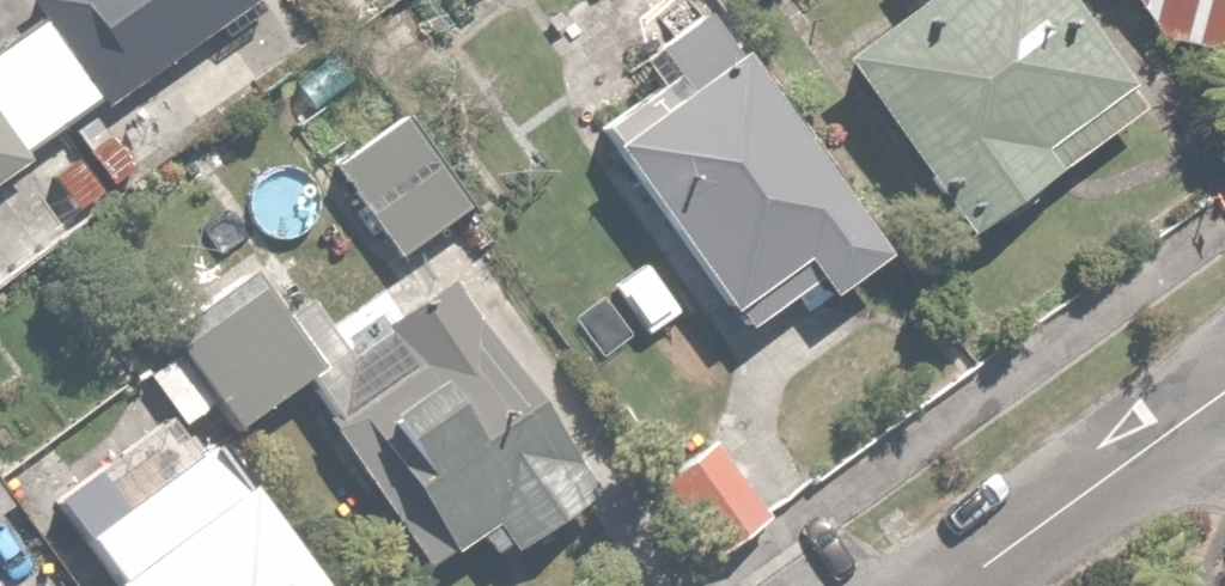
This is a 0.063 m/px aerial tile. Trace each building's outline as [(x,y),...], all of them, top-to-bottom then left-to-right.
[(241,0),(25,0),(35,14),(0,37),(0,163),(241,0)] [(1067,0),(911,0),(828,61),(955,235),(1140,99),(1067,0)] [(1158,33),(1224,46),(1224,0),(1135,0),(1158,33)] [(871,230),(704,14),(639,64),(655,85),(588,136),(740,332),(871,230)] [(403,110),(329,163),(393,251),(466,198),(403,110)] [(166,327),(230,423),(305,373),(339,424),(361,410),(452,548),(488,524),(506,552),(595,493),(518,379),(444,268),(395,301),(402,311),(343,349),(279,253),(166,327)] [(78,536),(114,585),(323,585),(214,439),(166,475),(144,446),(105,475),(125,502),(78,536)] [(770,512),(713,440),(651,488),(709,561),(770,512)] [(0,482),(0,513),(15,503),(0,482)]
